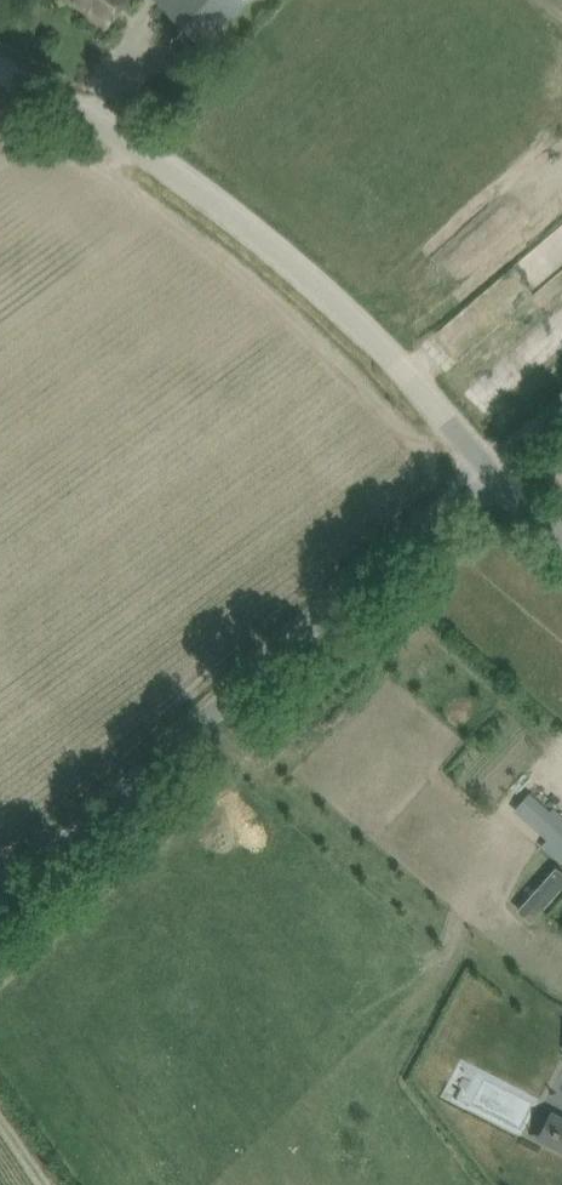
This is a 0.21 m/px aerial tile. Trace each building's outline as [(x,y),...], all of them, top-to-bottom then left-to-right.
[(122,8),(128,0),(72,0),(80,6),(80,7),(107,27),(122,8)] [(220,28),(248,0),(158,0),(203,45),(220,28)] [(538,850),(555,832),(518,798),(501,816),(538,850)] [(545,1141),(561,1150),(561,1119),(557,1128),(555,1127),(553,1131),(555,1132),(550,1142),(545,1140),(545,1141)]
